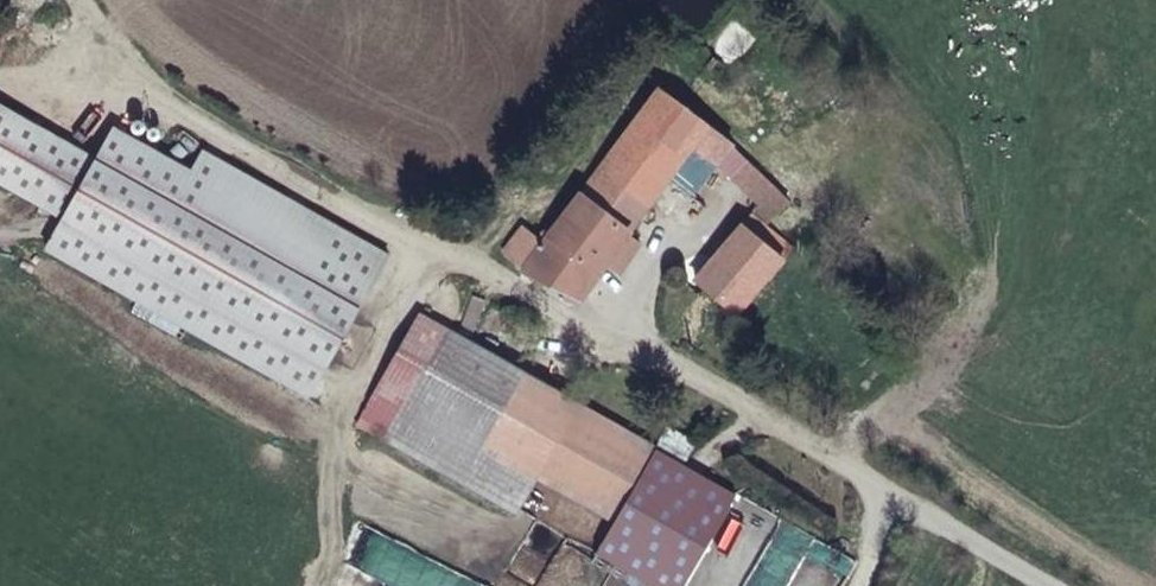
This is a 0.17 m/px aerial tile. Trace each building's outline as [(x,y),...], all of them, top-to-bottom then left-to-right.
[(525,280),(576,308),(606,268),(627,240),(693,152),(714,168),(729,150),(663,99),(547,250),(530,272),(525,280)] [(0,102),(0,186),(62,221),(45,252),(310,401),(392,257),(204,151),(193,169),(116,125),(97,157),(0,102)] [(744,233),(787,270),(796,260),(753,223),(744,233)] [(741,325),(787,270),(744,233),(696,287),(741,325)] [(511,259),(530,272),(547,250),(529,237),(511,259)] [(627,240),(606,268),(620,279),(642,250),(627,240)] [(355,430),(512,519),(535,479),(578,405),(421,315),(355,430)] [(578,405),(535,479),(616,525),(658,450),(578,405)] [(669,430),(658,450),(684,465),(695,445),(669,430)] [(652,585),(686,585),(738,495),(684,465),(658,450),(616,525),(598,555),(652,585)] [(379,532),(361,569),(386,581),(403,544),(379,532)]
